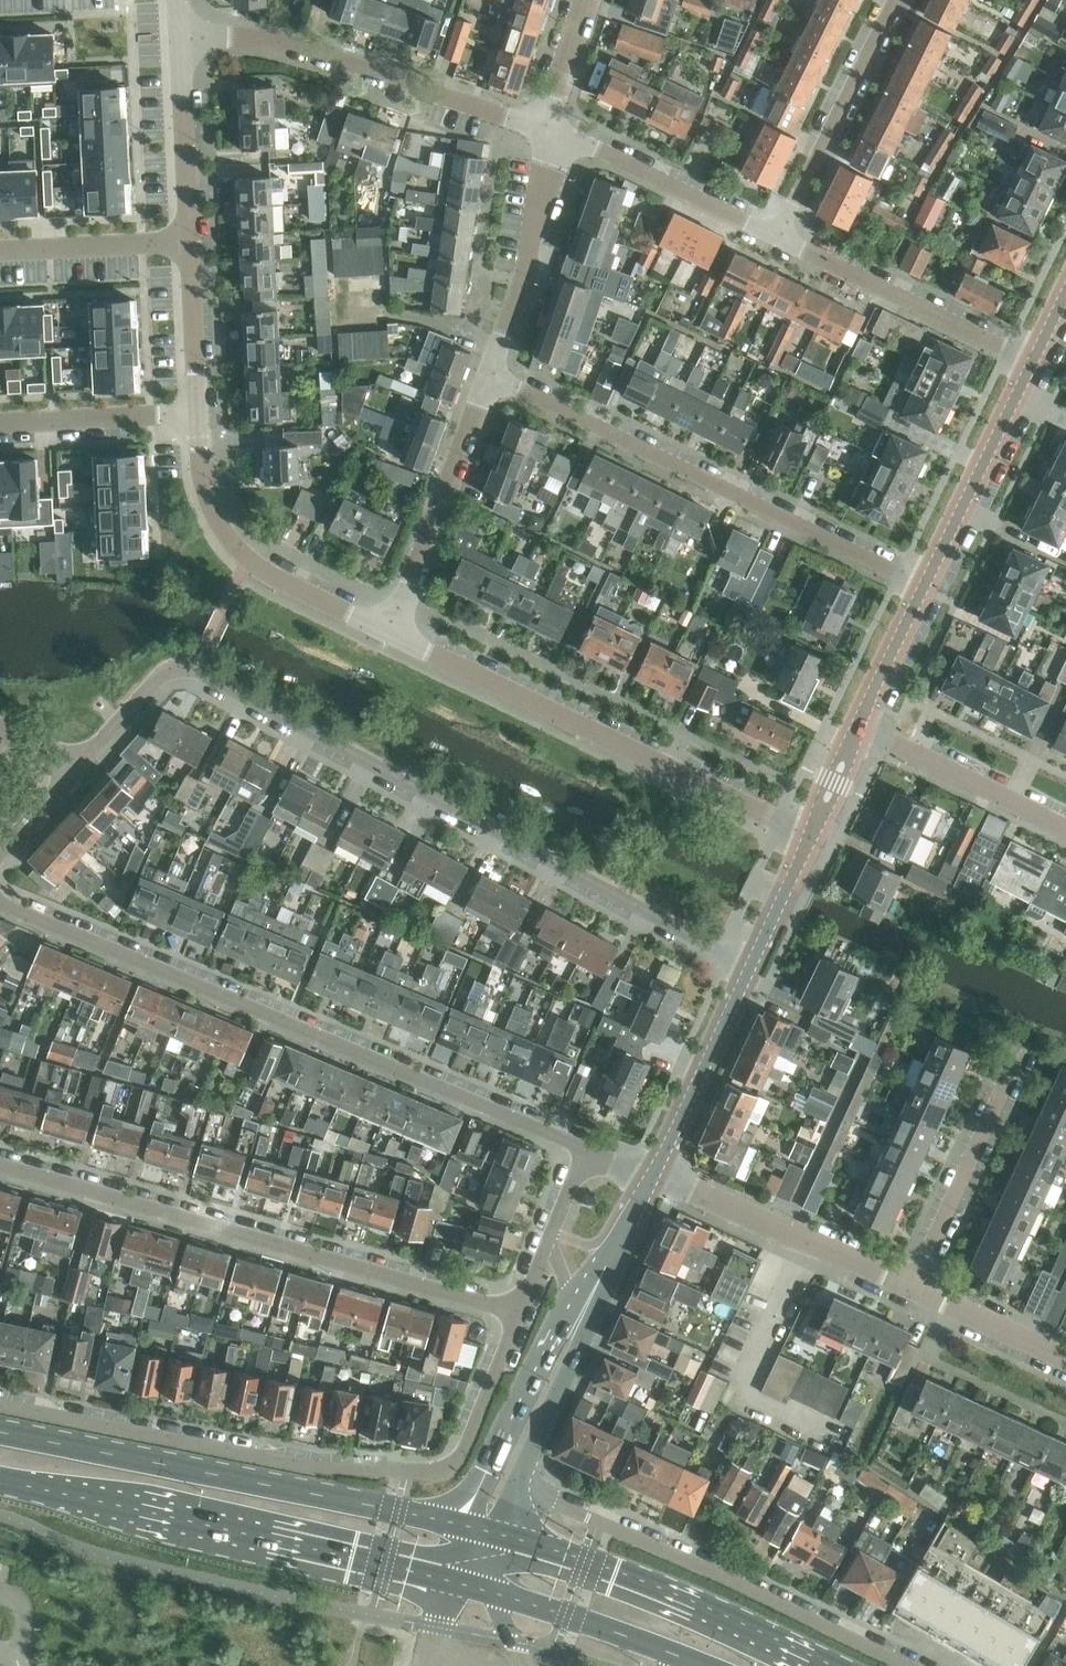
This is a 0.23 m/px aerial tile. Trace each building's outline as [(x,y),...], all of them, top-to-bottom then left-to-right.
[(355,22),(363,0),(334,0),(329,13),(355,22)] [(381,31),(391,0),(363,0),(355,22),(381,31)] [(406,39),(419,0),(417,0),(391,0),(381,31),(382,31),(381,35),(393,39),(394,35),(406,39)] [(419,0),(406,39),(431,48),(440,22),(426,17),(430,4),(419,0)] [(510,23),(538,33),(547,8),(523,0),(503,0),(502,18),(501,20),(510,23)] [(628,10),(660,20),(665,5),(680,10),(682,5),(684,0),(631,0),(628,10)] [(682,5),(696,9),(699,0),(684,0),(682,5)] [(700,0),(699,0),(696,9),(710,14),(713,4),(700,0)] [(770,0),(767,0),(758,17),(769,23),(778,4),(770,0)] [(811,20),(840,35),(852,11),(831,0),(820,0),(811,20)] [(852,11),(857,0),(831,0),(852,11)] [(956,0),(931,0),(924,14),(954,29),(966,5),(956,0)] [(1024,4),(1033,9),(1039,0),(1027,0),(1024,4)] [(1044,32),(1059,41),(1065,29),(1065,28),(1053,20),(1065,0),(1046,0),(1031,25),(1044,32)] [(1033,9),(1024,4),(1014,20),(1022,26),(1033,9)] [(1004,6),(1001,13),(1010,17),(1014,10),(1004,6)] [(458,18),(455,27),(469,32),(472,23),(458,18)] [(726,18),(717,46),(732,50),(741,23),(726,18)] [(922,19),(910,43),(939,57),(951,33),(922,19)] [(811,20),(799,44),(828,58),(840,35),(811,20)] [(510,23),(501,49),(530,58),(538,33),(510,23)] [(616,47),(650,58),(657,36),(624,24),(623,24),(615,47),(616,47)] [(1044,32),(1031,25),(1026,35),(1038,42),(1044,32)] [(469,32),(455,27),(445,58),(459,63),(469,32)] [(750,29),(742,46),(754,52),(762,35),(750,29)] [(1007,29),(1006,31),(995,48),(1004,54),(1016,35),(1007,29)] [(28,35),(30,85),(56,84),(56,78),(55,69),(53,34),(29,35),(28,35)] [(28,35),(4,36),(7,86),(30,85),(28,35)] [(657,36),(650,58),(658,61),(658,62),(659,62),(667,38),(666,38),(666,39),(657,36)] [(910,43),(898,67),(928,81),(939,57),(910,43)] [(799,44),(787,68),(816,82),(828,58),(799,44)] [(754,52),(742,46),(734,63),(746,68),(754,52)] [(530,58),(501,49),(490,81),(519,91),(530,58)] [(723,58),(714,54),(709,68),(719,71),(723,58)] [(993,54),(980,73),(989,79),(1001,60),(993,54)] [(627,65),(616,60),(612,68),(599,96),(623,107),(638,76),(639,76),(643,68),(631,62),(629,66),(628,65),(627,65)] [(898,67),(886,91),(916,105),(928,81),(898,67)] [(787,68),(775,92),(805,106),(816,82),(787,68)] [(68,69),(55,69),(56,78),(69,78),(68,69)] [(731,75),(730,76),(721,94),(730,99),(740,79),(731,75)] [(623,107),(648,119),(661,92),(660,91),(646,85),(648,81),(639,76),(638,76),(623,107)] [(89,89),(80,89),(81,115),(126,112),(125,87),(107,88),(106,79),(89,80),(89,89)] [(661,92),(648,119),(671,131),(672,129),(685,135),(703,97),(666,79),(660,91),(661,92)] [(1052,104),(1065,111),(1065,83),(1064,81),(1052,104)] [(974,82),(962,102),(972,109),(984,89),(974,82)] [(273,88),(273,86),(253,87),(240,88),(240,94),(241,107),(241,119),(274,117),(282,118),(283,118),(285,118),(285,97),(282,97),(278,97),(277,97),(277,91),(277,88),(273,88)] [(991,107),(1001,112),(1010,92),(1001,88),(991,107)] [(886,91),(874,115),(904,129),(916,105),(886,91)] [(805,106),(775,92),(763,116),(793,130),(805,106)] [(962,102),(949,122),(960,128),(972,109),(962,102)] [(1052,104),(1046,117),(1039,114),(1034,125),(1065,141),(1065,111),(1052,104)] [(57,107),(43,107),(43,117),(57,116),(57,107)] [(331,107),(329,114),(339,118),(342,110),(331,107)] [(32,110),(18,111),(19,120),(32,119),(32,110)] [(977,125),(1011,142),(1018,126),(985,110),(977,125)] [(126,112),(81,115),(82,139),(128,136),(127,136),(126,112)] [(366,148),(375,122),(349,113),(337,149),(363,157),(366,148)] [(339,118),(329,114),(320,141),(331,144),(339,118)] [(874,115),(862,139),(892,153),(904,129),(874,115)] [(274,117),(241,119),(243,150),(276,148),(276,147),(289,147),(288,127),(275,128),(274,117)] [(699,126),(717,135),(722,126),(704,117),(699,126)] [(399,130),(375,122),(366,148),(391,156),(399,130)] [(949,122),(937,142),(947,148),(960,128),(949,122)] [(767,123),(755,148),(784,162),(796,138),(767,123)] [(34,126),(21,126),(21,135),(35,135),(34,126)] [(722,126),(717,135),(735,144),(740,134),(722,126)] [(50,127),(41,127),(42,141),(51,140),(50,127)] [(128,136),(82,139),(84,162),(129,160),(128,138),(129,138),(128,136)] [(892,153),(862,139),(851,163),(880,177),(892,153)] [(51,140),(42,141),(42,158),(52,158),(51,142),(51,140)] [(947,148),(937,142),(925,162),(935,168),(947,148)] [(1027,156),(1021,169),(1058,187),(1065,173),(1061,171),(1065,162),(1026,142),(1020,153),(1027,156)] [(784,162),(755,148),(742,172),(772,187),(784,162)] [(953,149),(945,161),(954,166),(960,153),(953,149)] [(394,172),(441,179),(441,178),(479,184),(483,158),(445,152),(442,169),(414,165),(399,156),(394,172)] [(355,175),(366,179),(373,162),(362,158),(355,175)] [(35,159),(10,160),(13,216),(14,216),(14,215),(38,214),(35,159)] [(0,171),(0,216),(13,216),(10,160),(9,160),(9,171),(0,171)] [(85,183),(75,184),(75,187),(131,184),(131,183),(130,183),(129,160),(84,162),(85,183)] [(308,184),(309,202),(321,201),(322,201),(324,201),(324,196),(323,191),(323,183),(325,183),(323,161),(321,161),(315,161),(299,162),(289,163),(290,174),(314,172),(314,179),(313,179),(314,184),(308,184)] [(842,164),(830,189),(860,203),(872,179),(842,164)] [(1021,169),(1009,192),(1047,210),(1058,187),(1021,169)] [(52,170),(43,170),(44,188),(53,188),(52,170)] [(946,170),(934,190),(947,198),(959,178),(946,170)] [(394,173),(391,190),(404,192),(407,175),(394,173)] [(928,179),(918,174),(909,191),(919,196),(928,179)] [(238,178),(239,206),(283,204),(282,176),(238,178)] [(437,204),(448,206),(448,205),(475,209),(479,184),(441,178),(441,179),(439,194),(422,192),(408,189),(406,200),(437,204)] [(596,178),(587,203),(617,213),(626,189),(596,178)] [(131,184),(75,187),(76,212),(131,209),(130,185),(131,185),(131,184)] [(53,188),(44,188),(45,206),(54,206),(53,188)] [(860,203),(830,189),(818,213),(847,228),(860,203)] [(1047,210),(1009,192),(1003,189),(991,212),(1032,232),(1037,222),(1040,224),(1047,210)] [(945,201),(929,193),(913,225),(929,233),(945,201)] [(321,201),(309,202),(310,220),(325,219),(324,201),(322,201),(321,201)] [(582,219),(579,228),(609,238),(617,213),(587,203),(583,202),(578,217),(582,219)] [(869,214),(886,224),(893,212),(875,203),(869,214)] [(241,233),(274,231),(285,230),(283,204),(239,206),(241,233)] [(416,227),(444,231),(471,235),(475,209),(448,205),(448,206),(446,222),(434,220),(434,219),(418,217),(416,227)] [(639,211),(636,221),(652,226),(656,217),(639,211)] [(660,242),(684,254),(699,224),(675,212),(660,242)] [(893,212),(886,224),(904,233),(910,222),(893,212)] [(652,226),(636,221),(632,231),(647,236),(652,226)] [(393,224),(392,238),(404,240),(406,226),(393,224)] [(699,224),(684,254),(709,266),(724,236),(699,224)] [(973,247),(975,247),(1016,267),(1021,258),(1023,259),(1029,247),(1026,246),(1028,242),(994,225),(986,240),(978,236),(973,247)] [(385,226),(357,228),(357,237),(357,246),(359,246),(371,245),(383,245),(385,226)] [(591,262),(587,273),(630,288),(634,276),(600,264),(609,238),(579,228),(575,227),(569,242),(573,244),(570,254),(591,262)] [(241,233),(242,261),(275,259),(275,258),(281,258),(280,243),(274,243),(274,231),(241,233)] [(412,252),(441,257),(468,261),(471,235),(444,231),(442,247),(431,245),(414,242),(412,252)] [(357,237),(334,238),(334,247),(347,247),(357,246),(357,237)] [(315,238),(316,257),(327,256),(326,238),(315,238)] [(900,268),(919,277),(931,251),(912,242),(900,268)] [(371,245),(359,246),(360,273),(372,272),(371,245)] [(383,245),(371,245),(372,272),(385,271),(383,245)] [(647,245),(643,254),(653,258),(657,249),(647,245)] [(357,246),(347,247),(348,273),(360,273),(359,246),(357,246)] [(348,273),(347,247),(334,247),(335,274),(348,273)] [(721,282),(745,294),(759,264),(735,252),(721,282)] [(639,263),(648,267),(653,258),(643,254),(639,263)] [(971,254),(960,278),(962,279),(955,294),(993,313),(995,310),(997,311),(1001,302),(999,301),(1004,291),(986,282),(987,280),(977,275),(984,261),(971,254)] [(327,256),(316,257),(316,273),(328,273),(327,256)] [(410,268),(409,278),(464,287),(468,261),(441,257),(438,273),(427,271),(410,268)] [(275,259),(242,261),(243,288),(245,288),(246,299),(252,299),(277,298),(276,287),(282,286),(282,271),(276,271),(275,259)] [(745,294),(769,306),(783,276),(759,264),(745,294)] [(561,278),(552,303),(591,317),(599,292),(625,301),(630,288),(587,273),(583,285),(561,278)] [(715,278),(706,273),(701,282),(711,286),(715,278)] [(409,278),(391,275),(392,291),(418,289),(425,291),(425,290),(435,292),(433,309),(460,313),(464,287),(409,278)] [(769,306),(793,317),(807,288),(783,276),(769,306)] [(697,291),(706,295),(711,286),(701,282),(697,291)] [(793,317),(817,329),(832,299),(807,288),(793,317)] [(277,298),(252,299),(253,310),(277,309),(277,298)] [(736,298),(728,317),(739,322),(747,303),(736,298)] [(832,299),(817,329),(841,341),(856,311),(832,299)] [(136,300),(81,303),(82,326),(138,323),(138,322),(137,322),(136,300)] [(552,303),(544,328),(582,342),(591,317),(552,303)] [(19,306),(17,306),(20,354),(45,352),(45,340),(44,327),(43,314),(43,305),(19,306)] [(0,306),(0,355),(20,354),(17,306),(0,306)] [(244,310),(246,338),(279,336),(277,309),(253,310),(244,310)] [(925,347),(918,361),(963,383),(970,369),(967,367),(972,356),(925,333),(926,330),(883,309),(873,331),(884,336),(889,325),(920,340),(918,344),(925,347)] [(52,314),(43,314),(44,327),(53,327),(52,314)] [(319,316),(319,334),(331,334),(330,315),(319,316)] [(619,317),(615,327),(634,335),(638,324),(619,317)] [(739,322),(728,317),(719,335),(730,340),(739,322)] [(785,322),(776,340),(787,345),(795,327),(785,322)] [(138,323),(82,326),(82,327),(93,326),(94,346),(138,344),(137,324),(138,324),(138,323)] [(53,327),(44,327),(45,340),(54,339),(53,327)] [(634,335),(615,327),(611,338),(630,346),(634,335)] [(582,342),(544,328),(535,354),(564,364),(562,368),(576,373),(583,353),(581,352),(584,342),(582,342)] [(441,355),(436,368),(462,378),(471,352),(446,343),(448,336),(432,330),(424,349),(441,355)] [(375,331),(363,332),(364,358),(376,358),(375,331)] [(388,331),(375,331),(376,358),(389,357),(388,331)] [(647,405),(671,356),(681,334),(673,331),(656,366),(641,359),(639,362),(629,357),(618,380),(628,385),(624,394),(647,405)] [(352,359),(351,332),(338,333),(340,359),(352,359)] [(363,332),(351,332),(352,359),(364,358),(363,332)] [(331,334),(319,334),(320,351),(332,351),(331,334)] [(246,338),(247,365),(280,364),(279,336),(246,338)] [(851,358),(863,364),(871,368),(879,353),(870,348),(873,343),(861,337),(851,358)] [(787,345),(776,340),(767,358),(778,363),(787,345)] [(95,366),(84,367),(84,368),(140,365),(140,364),(139,364),(138,344),(94,346),(95,366)] [(830,366),(838,370),(846,352),(837,348),(828,365),(830,366)] [(61,355),(52,356),(53,369),(62,369),(61,355)] [(647,405),(671,417),(687,383),(673,376),(680,360),(671,356),(647,405)] [(462,378),(436,368),(409,358),(404,369),(423,376),(424,373),(433,376),(427,393),(453,402),(462,378)] [(598,381),(610,387),(621,364),(609,358),(598,381)] [(918,361),(906,386),(951,407),(963,383),(918,361)] [(247,365),(249,393),(281,391),(280,364),(247,365)] [(140,365),(84,368),(85,390),(140,388),(139,366),(140,366),(140,365)] [(830,366),(827,372),(834,376),(838,370),(830,366)] [(671,417),(694,428),(711,394),(696,387),(704,372),(695,367),(687,383),(671,417)] [(62,369),(53,369),(53,383),(63,382),(62,369)] [(321,370),(322,389),(334,388),(333,370),(321,370)] [(380,387),(407,395),(419,399),(423,389),(384,375),(380,387)] [(694,428),(718,440),(729,415),(720,411),(725,400),(720,398),(727,383),(719,378),(711,394),(694,428)] [(21,379),(8,380),(8,393),(22,393),(21,379)] [(863,407),(885,417),(890,408),(936,430),(941,420),(945,421),(951,407),(906,386),(894,380),(883,403),(868,396),(863,407)] [(46,382),(28,383),(28,392),(46,391),(46,382)] [(371,384),(343,386),(343,409),(366,418),(370,408),(363,405),(371,384)] [(786,386),(784,391),(787,397),(793,396),(796,391),(793,386),(786,386)] [(849,399),(861,405),(866,393),(854,387),(849,399)] [(334,388),(322,389),(323,406),(334,405),(334,388)] [(742,390),(729,415),(718,440),(741,451),(753,427),(738,420),(751,394),(742,390)] [(281,391),(249,393),(250,421),(283,419),(281,391)] [(880,428),(885,417),(863,407),(858,417),(880,428)] [(366,418),(383,425),(437,445),(446,420),(420,410),(417,419),(406,414),(404,421),(370,408),(366,418)] [(512,419),(503,444),(537,457),(542,459),(546,447),(533,442),(538,429),(512,419)] [(762,457),(765,459),(764,462),(777,469),(778,465),(787,470),(791,461),(796,463),(801,451),(806,453),(817,430),(797,421),(793,429),(778,422),(762,457)] [(383,425),(380,434),(396,440),(394,445),(406,450),(402,460),(427,470),(437,445),(383,425)] [(265,446),(267,483),(300,482),(298,445),(323,444),(323,430),(284,432),(284,445),(265,446)] [(885,430),(873,454),(918,476),(924,463),(921,461),(927,450),(885,430)] [(1055,457),(1065,462),(1065,443),(1065,444),(1062,443),(1055,457)] [(503,444),(494,469),(519,478),(528,482),(537,457),(503,444)] [(818,444),(812,456),(824,462),(830,450),(818,444)] [(558,454),(553,463),(569,471),(574,462),(558,454)] [(602,500),(619,466),(595,454),(588,469),(577,464),(567,486),(577,491),(583,479),(593,485),(588,495),(591,497),(584,512),(593,516),(601,500),(602,500)] [(873,454),(861,479),(906,501),(918,476),(873,454)] [(143,455),(95,457),(96,482),(146,480),(145,479),(143,455)] [(806,467),(819,473),(824,462),(812,456),(806,467)] [(1044,480),(1065,491),(1065,462),(1055,457),(1044,480)] [(37,459),(9,461),(12,526),(54,524),(53,497),(39,498),(37,459)] [(374,469),(387,474),(390,463),(378,459),(374,469)] [(12,526),(9,461),(0,461),(0,526),(12,526)] [(390,463),(387,474),(412,483),(416,473),(390,463)] [(569,471),(553,463),(549,472),(565,480),(569,471)] [(630,502),(642,477),(619,466),(602,500),(612,505),(604,521),(617,527),(629,501),(630,502)] [(72,469),(58,470),(59,484),(68,483),(72,483),(72,469)] [(519,478),(494,469),(485,493),(498,498),(493,510),(518,521),(523,507),(510,503),(519,478)] [(665,488),(642,477),(630,502),(640,507),(627,532),(640,538),(648,523),(665,488)] [(906,501),(861,479),(849,504),(891,524),(896,513),(899,515),(906,501)] [(98,505),(87,505),(87,507),(146,504),(145,481),(146,481),(146,480),(96,482),(98,505)] [(1033,503),(1065,519),(1065,491),(1044,480),(1033,503)] [(68,483),(59,484),(60,497),(69,497),(68,483)] [(537,495),(554,503),(558,494),(542,486),(537,495)] [(330,527),(358,540),(372,511),(357,503),(362,493),(350,487),(330,527)] [(664,550),(664,549),(688,500),(665,488),(648,523),(662,530),(654,545),(664,550)] [(303,490),(294,509),(317,520),(326,500),(303,490)] [(708,521),(712,512),(688,500),(664,549),(674,554),(681,540),(685,541),(690,531),(700,536),(700,537),(708,521)] [(1033,503),(1026,518),(1029,520),(1025,528),(1065,547),(1065,546),(1065,534),(1064,533),(1065,529),(1065,519),(1033,503)] [(146,504),(87,507),(88,530),(148,528),(148,526),(147,526),(146,504)] [(372,511),(358,540),(386,554),(400,524),(372,511)] [(530,519),(528,526),(539,530),(543,519),(536,516),(530,519)] [(63,518),(54,519),(55,532),(64,531),(63,518)] [(718,526),(708,521),(700,537),(700,536),(697,541),(708,547),(718,526)] [(611,537),(616,527),(606,523),(602,532),(611,537)] [(728,531),(718,526),(708,547),(719,551),(728,531)] [(445,566),(457,572),(463,558),(469,561),(475,548),(480,538),(459,527),(452,545),(454,546),(445,566)] [(148,528),(88,530),(89,556),(111,555),(112,563),(127,562),(127,554),(148,553),(147,528),(148,528)] [(736,599),(738,595),(746,578),(742,576),(759,541),(748,536),(747,532),(740,529),(737,531),(734,529),(719,560),(731,566),(729,571),(732,573),(723,592),(736,599)] [(64,531),(55,532),(56,545),(65,545),(64,531)] [(637,539),(628,534),(623,545),(632,550),(637,539)] [(55,541),(40,541),(41,555),(56,554),(55,541)] [(478,599),(491,571),(497,558),(475,548),(469,561),(463,558),(457,572),(450,585),(478,599)] [(746,578),(738,595),(743,598),(750,601),(773,554),(761,548),(746,578)] [(1007,556),(1000,570),(1037,587),(1043,576),(1050,579),(1055,568),(1014,549),(1010,557),(1007,556)] [(0,551),(0,579),(14,578),(13,550),(0,551)] [(478,599),(505,612),(518,584),(529,559),(520,555),(513,570),(508,567),(503,577),(491,571),(478,599)] [(505,612),(532,625),(545,597),(532,591),(536,582),(530,579),(538,563),(529,559),(518,584),(505,612)] [(583,585),(595,590),(605,570),(593,564),(583,585)] [(1000,570),(989,592),(1026,610),(1037,587),(1000,570)] [(548,589),(558,595),(567,577),(557,571),(548,589)] [(600,593),(609,598),(620,577),(611,572),(600,593)] [(643,573),(638,584),(646,588),(651,577),(643,573)] [(808,616),(819,622),(813,634),(836,645),(847,622),(842,620),(855,593),(826,579),(808,616)] [(638,587),(633,598),(644,603),(649,592),(638,587)] [(1026,610),(989,592),(982,608),(985,609),(981,617),(1022,637),(1027,626),(1020,623),(1026,610)] [(740,596),(735,606),(758,617),(763,608),(750,601),(743,598),(740,596)] [(545,597),(532,625),(559,638),(573,610),(545,597)] [(685,608),(678,621),(687,626),(694,612),(685,608)] [(715,613),(712,618),(722,623),(726,614),(721,611),(715,613)] [(593,654),(602,658),(623,617),(613,612),(608,621),(596,615),(580,648),(582,649),(584,652),(590,655),(593,654)] [(623,617),(602,658),(611,663),(612,666),(619,669),(622,668),(625,669),(641,636),(640,636),(643,630),(641,626),(634,622),(630,624),(630,623),(628,619),(623,617)] [(987,632),(980,646),(989,651),(996,636),(987,632)] [(996,636),(989,651),(998,655),(1005,641),(996,636)] [(649,681),(658,686),(675,653),(652,642),(636,675),(639,676),(640,679),(647,682),(649,681)] [(776,682),(787,687),(781,699),(804,710),(815,688),(810,685),(823,659),(794,644),(776,682)] [(943,692),(963,703),(986,655),(988,651),(980,647),(972,661),(960,655),(943,688),(945,689),(943,692)] [(963,703),(986,714),(1002,680),(989,673),(998,656),(988,651),(986,655),(963,703)] [(675,653),(658,686),(667,690),(668,693),(675,696),(678,695),(681,697),(697,664),(675,653)] [(1057,678),(1065,683),(1065,661),(1057,678)] [(698,677),(733,694),(739,682),(704,665),(698,677)] [(986,714),(1007,725),(1023,691),(1030,677),(1022,673),(1015,686),(1002,680),(986,714)] [(744,728),(754,707),(755,705),(743,700),(697,677),(686,700),(708,711),(709,709),(718,713),(723,701),(738,708),(731,722),(744,728)] [(1023,691),(1007,725),(1022,732),(1023,730),(1032,734),(1056,686),(1048,681),(1045,688),(1043,687),(1037,698),(1023,691)] [(754,707),(744,728),(743,729),(785,749),(796,727),(754,707)] [(149,738),(173,751),(188,723),(164,710),(149,738)] [(1065,751),(1065,719),(1054,745),(1065,751)] [(188,723),(173,751),(197,763),(211,736),(188,723)] [(222,784),(233,790),(255,751),(231,738),(216,766),(209,779),(221,785),(222,784)] [(255,751),(233,790),(232,791),(255,804),(262,791),(263,792),(278,764),(255,751)] [(143,757),(134,766),(154,784),(163,774),(143,757)] [(131,764),(117,779),(143,802),(157,786),(154,784),(134,766),(131,764)] [(109,771),(93,789),(119,812),(128,802),(138,812),(145,804),(143,802),(117,779),(109,771)] [(273,811),(297,824),(317,785),(293,772),(273,811)] [(175,796),(186,802),(198,779),(187,774),(175,796)] [(198,779),(186,802),(198,808),(210,786),(198,779)] [(317,785),(297,824),(320,837),(326,825),(327,825),(341,798),(317,785)] [(93,789),(77,806),(114,839),(121,832),(110,822),(119,812),(93,789)] [(898,790),(885,816),(919,833),(920,831),(932,837),(944,813),(932,807),(898,790)] [(77,806),(62,824),(88,847),(97,837),(108,846),(114,839),(77,806)] [(361,855),(366,846),(381,819),(357,806),(337,842),(361,855)] [(250,836),(261,814),(250,808),(238,830),(226,836),(212,830),(206,840),(240,855),(250,836)] [(169,809),(162,823),(182,834),(187,825),(180,822),(183,816),(169,809)] [(273,820),(261,814),(250,836),(261,842),(273,820)] [(885,816),(873,842),(907,859),(908,856),(924,864),(935,842),(919,834),(919,833),(885,816)] [(381,819),(366,846),(390,859),(404,831),(381,819)] [(964,823),(952,849),(962,854),(975,829),(964,823)] [(62,824),(46,841),(83,874),(97,886),(103,879),(79,857),(88,847),(62,824)] [(156,829),(151,839),(160,843),(165,833),(156,829)] [(1000,840),(980,831),(954,884),(974,894),(976,889),(992,857),(1000,840)] [(250,836),(240,855),(251,860),(261,842),(250,836)] [(416,873),(429,880),(444,852),(420,840),(405,867),(406,868),(401,877),(411,883),(416,873)] [(992,881),(1030,901),(1051,860),(1011,840),(1000,861),(992,857),(976,889),(986,893),(992,881)] [(30,859),(38,865),(56,882),(65,872),(77,881),(83,874),(46,841),(30,859)] [(295,874),(307,881),(325,847),(314,841),(295,874)] [(136,843),(132,855),(141,863),(145,852),(136,843)] [(325,847),(307,881),(318,887),(336,853),(325,847)] [(962,854),(952,849),(946,860),(957,866),(962,854)] [(444,852),(429,880),(424,890),(447,902),(452,892),(453,893),(468,865),(444,852)] [(141,863),(132,855),(123,875),(131,885),(141,863)] [(853,894),(868,901),(862,912),(878,920),(901,874),(870,859),(865,869),(861,871),(858,876),(860,880),(853,894)] [(181,863),(173,860),(168,873),(148,920),(169,928),(183,895),(170,889),(181,863)] [(1030,901),(1031,902),(1029,906),(1030,907),(1030,912),(1032,917),(1036,919),(1041,917),(1045,914),(1047,910),(1065,919),(1065,867),(1051,860),(1030,901)] [(906,879),(942,896),(949,880),(914,864),(906,879)] [(56,882),(38,865),(29,875),(48,891),(56,882)] [(168,873),(158,869),(152,882),(141,877),(127,911),(148,920),(168,873)] [(218,870),(215,877),(190,937),(210,946),(225,912),(211,906),(225,873),(218,870)] [(169,928),(190,937),(215,877),(205,873),(194,899),(183,895),(169,928)] [(464,908),(488,921),(507,886),(483,874),(464,908)] [(365,897),(376,903),(388,881),(377,875),(365,897)] [(388,881),(376,903),(387,909),(399,887),(388,881)] [(507,886),(488,921),(511,933),(514,926),(516,927),(531,899),(507,886)] [(215,948),(236,957),(261,897),(251,893),(241,919),(229,914),(215,948)] [(100,902),(114,916),(121,908),(107,895),(100,902)] [(236,957),(256,965),(276,918),(264,913),(269,900),(261,897),(236,957)] [(429,930),(440,936),(452,913),(441,907),(429,930)] [(550,960),(556,948),(571,920),(547,907),(532,935),(545,942),(538,954),(550,960)] [(256,965),(278,974),(303,914),(293,910),(288,923),(276,918),(256,965)] [(452,913),(440,936),(451,942),(463,919),(452,913)] [(310,917),(303,914),(278,974),(299,983),(318,936),(305,930),(310,917)] [(1,964),(12,975),(13,975),(21,978),(29,960),(12,953),(17,947),(5,937),(16,925),(0,918),(0,963),(1,964)] [(556,948),(580,960),(594,933),(571,920),(556,948)] [(307,986),(328,995),(352,937),(345,933),(340,945),(326,939),(321,952),(307,986)] [(594,933),(580,960),(603,973),(618,946),(594,933)] [(495,959),(506,964),(518,942),(507,936),(495,959)] [(328,995),(349,1004),(363,970),(350,965),(361,940),(352,937),(328,995)] [(37,993),(46,997),(65,953),(58,950),(59,947),(46,942),(45,944),(42,943),(25,984),(38,989),(37,993)] [(518,942),(506,964),(518,971),(530,948),(518,942)] [(447,949),(443,959),(463,967),(467,957),(447,949)] [(349,1004),(370,1013),(395,955),(387,951),(377,976),(363,970),(349,1004)] [(61,987),(75,992),(88,960),(74,954),(73,956),(65,953),(46,997),(55,1001),(61,987)] [(370,1013),(391,1022),(411,975),(410,975),(409,976),(398,972),(403,958),(395,955),(370,1013)] [(802,1000),(836,1017),(840,1019),(860,976),(822,958),(810,983),(807,981),(803,990),(806,991),(802,1000)] [(88,960),(75,992),(88,998),(78,1020),(87,1024),(91,1015),(110,972),(102,968),(103,966),(88,960)] [(391,1022),(412,1031),(432,984),(431,984),(438,968),(428,963),(421,980),(411,975),(391,1022)] [(615,990),(643,1003),(672,1016),(683,992),(654,978),(649,991),(620,978),(624,969),(614,964),(605,984),(615,990)] [(1057,986),(1065,990),(1065,968),(1063,975),(1057,986)] [(117,975),(110,972),(91,1015),(100,1019),(105,1005),(119,1011),(132,981),(130,980),(131,977),(118,972),(117,975)] [(557,974),(551,986),(562,992),(568,980),(557,974)] [(17,989),(21,978),(13,975),(8,986),(17,989)] [(136,1035),(144,1038),(163,994),(156,991),(157,988),(144,983),(143,986),(140,985),(128,1014),(142,1020),(136,1035)] [(432,984),(412,1031),(433,1040),(448,1006),(435,1000),(440,987),(432,984)] [(604,1010),(615,990),(605,984),(594,1004),(604,1010)] [(437,1041),(458,1050),(482,992),(475,989),(465,1013),(452,1007),(437,1041)] [(458,1050),(479,1059),(493,1025),(480,1019),(490,996),(482,992),(458,1050)] [(159,1027),(172,1033),(186,1001),(172,995),(171,997),(163,994),(144,1038),(153,1042),(159,1027)] [(180,1053),(189,1056),(207,1013),(200,1009),(201,1007),(186,1001),(172,1033),(186,1039),(180,1053)] [(598,1026),(618,1036),(642,1046),(647,1035),(660,1041),(672,1016),(643,1003),(632,1028),(603,1015),(598,1026)] [(565,1027),(541,1085),(562,1094),(576,1060),(563,1054),(582,1009),(574,1005),(565,1027)] [(3,1023),(8,1011),(0,1007),(0,1021),(3,1023)] [(479,1059),(500,1068),(524,1010),(517,1007),(506,1031),(493,1025),(479,1059)] [(586,1007),(581,1018),(592,1023),(597,1011),(586,1007)] [(811,1021),(853,1041),(859,1029),(818,1008),(811,1021)] [(500,1068),(520,1076),(535,1042),(522,1037),(532,1013),(524,1010),(500,1068)] [(754,1028),(753,1030),(794,1048),(804,1027),(767,1011),(765,1016),(760,1014),(759,1017),(757,1016),(752,1027),(754,1028)] [(205,1047),(217,1052),(231,1019),(216,1013),(215,1016),(207,1013),(189,1056),(199,1060),(205,1047)] [(231,1019),(217,1052),(230,1057),(224,1072),(234,1076),(237,1068),(250,1073),(257,1057),(244,1052),(252,1032),(244,1028),(245,1025),(231,1019)] [(807,1029),(818,1034),(817,1035),(823,1038),(827,1030),(811,1022),(807,1029)] [(520,1076),(541,1085),(565,1027),(558,1024),(548,1048),(535,1042),(520,1076)] [(23,1053),(26,1043),(24,1042),(27,1035),(1,1026),(0,1030),(0,1046),(23,1053)] [(744,1049),(743,1052),(771,1064),(777,1051),(791,1058),(795,1050),(793,1049),(794,1048),(753,1030),(749,1038),(747,1037),(742,1048),(744,1049)] [(250,1073),(259,1077),(254,1089),(263,1093),(283,1044),(281,1042),(279,1039),(272,1036),(269,1038),(266,1036),(250,1073)] [(642,1046),(618,1036),(613,1047),(621,1051),(610,1075),(639,1089),(644,1091),(650,1078),(644,1076),(650,1064),(637,1058),(642,1046)] [(937,1036),(925,1062),(959,1077),(971,1052),(937,1036)] [(879,1041),(868,1066),(877,1070),(888,1045),(879,1041)] [(47,1056),(71,1063),(77,1049),(53,1042),(47,1056)] [(26,1043),(23,1053),(35,1057),(38,1047),(26,1043)] [(289,1075),(299,1079),(309,1055),(307,1054),(306,1051),(299,1048),(296,1049),(287,1045),(273,1078),(285,1083),(289,1075)] [(77,1064),(95,1069),(100,1056),(83,1051),(77,1064)] [(771,1064),(743,1052),(739,1059),(737,1058),(732,1069),(734,1070),(733,1073),(761,1087),(767,1073),(781,1080),(785,1071),(771,1064)] [(310,1084),(320,1088),(331,1064),(329,1063),(328,1060),(321,1057),(318,1058),(309,1055),(299,1079),(295,1087),(307,1092),(310,1084)] [(842,1055),(836,1068),(837,1068),(848,1073),(854,1060),(842,1055)] [(49,1074),(53,1075),(57,1063),(43,1059),(33,1093),(21,1090),(12,1122),(15,1123),(17,1126),(23,1128),(27,1126),(34,1128),(49,1074)] [(103,1072),(127,1078),(130,1068),(108,1061),(103,1072)] [(12,1122),(21,1090),(9,1086),(15,1065),(6,1062),(0,1084),(0,1121),(6,1123),(10,1121),(12,1122)] [(925,1062),(913,1087),(947,1103),(959,1077),(925,1062)] [(61,1136),(63,1136),(72,1104),(60,1100),(70,1067),(57,1063),(53,1075),(57,1077),(42,1130),(49,1132),(51,1136),(57,1138),(61,1136)] [(581,1063),(577,1072),(567,1096),(579,1101),(589,1077),(583,1075),(587,1065),(581,1063)] [(333,1094),(342,1098),(352,1073),(350,1072),(349,1069),(342,1066),(339,1067),(331,1064),(320,1088),(317,1096),(329,1102),(333,1094)] [(1052,1090),(1065,1096),(1065,1065),(1063,1064),(1052,1090)] [(868,1066),(856,1091),(865,1095),(877,1070),(868,1066)] [(130,1068),(127,1078),(144,1083),(147,1072),(130,1068)] [(837,1068),(830,1082),(842,1087),(848,1073),(837,1068)] [(353,1102),(364,1107),(375,1080),(364,1075),(361,1076),(352,1073),(342,1098),(338,1106),(349,1110),(353,1102)] [(99,1089),(104,1090),(107,1078),(94,1074),(84,1107),(72,1104),(63,1136),(66,1137),(67,1141),(74,1142),(78,1140),(84,1142),(99,1089)] [(151,1085),(174,1091),(177,1081),(154,1074),(151,1085)] [(639,1089),(610,1075),(598,1100),(627,1113),(639,1089)] [(112,1150),(114,1151),(123,1119),(111,1116),(121,1082),(107,1078),(104,1090),(108,1091),(93,1145),(100,1147),(102,1150),(108,1152),(112,1150)] [(382,1124),(385,1116),(396,1091),(388,1088),(387,1085),(375,1080),(364,1107),(375,1111),(371,1119),(382,1124)] [(722,1095),(719,1103),(747,1116),(759,1122),(769,1100),(729,1081),(728,1085),(726,1084),(720,1094),(722,1095)] [(189,1084),(184,1098),(197,1103),(202,1089),(189,1084)] [(807,1102),(830,1113),(837,1096),(814,1085),(807,1102)] [(913,1087),(902,1112),(936,1128),(947,1103),(913,1087)] [(151,1104),(155,1105),(158,1092),(145,1088),(135,1122),(123,1119),(114,1151),(117,1152),(119,1155),(125,1157),(129,1155),(136,1157),(151,1104)] [(1040,1115),(1065,1127),(1065,1096),(1052,1090),(1040,1115)] [(403,1133),(407,1125),(417,1100),(410,1097),(408,1094),(402,1091),(399,1092),(396,1091),(385,1116),(397,1121),(394,1129),(403,1133)] [(856,1091),(844,1117),(853,1121),(865,1095),(856,1091)] [(163,1165),(165,1165),(174,1134),(162,1130),(172,1096),(158,1092),(155,1105),(159,1106),(144,1159),(151,1161),(153,1165),(159,1167),(163,1165)] [(426,1143),(429,1134),(440,1110),(431,1106),(430,1103),(423,1100),(420,1102),(417,1100),(407,1125),(419,1130),(415,1138),(426,1143)] [(174,1134),(165,1165),(168,1166),(170,1170),(176,1171),(180,1169),(186,1171),(205,1107),(185,1102),(182,1111),(192,1114),(186,1137),(174,1134)] [(258,1114),(266,1118),(272,1106),(263,1102),(258,1114)] [(713,1117),(709,1125),(746,1143),(747,1143),(751,1134),(741,1129),(747,1116),(719,1103),(717,1106),(716,1105),(710,1116),(713,1117)] [(233,1113),(249,1119),(252,1110),(236,1104),(233,1113)] [(281,1122),(290,1125),(296,1111),(286,1107),(281,1122)] [(214,1179),(216,1180),(225,1148),(213,1144),(222,1111),(213,1109),(195,1174),(202,1176),(204,1179),(210,1181),(214,1179)] [(440,1110),(429,1134),(440,1139),(437,1147),(447,1152),(462,1119),(453,1115),(452,1112),(445,1109),(442,1111),(440,1110)] [(902,1112),(890,1138),(924,1153),(936,1128),(902,1112)] [(304,1126),(313,1130),(318,1119),(309,1115),(304,1126)] [(815,1115),(809,1128),(808,1128),(802,1126),(796,1140),(814,1149),(827,1121),(815,1115)] [(1028,1140),(1063,1156),(1065,1149),(1065,1127),(1040,1115),(1028,1140)] [(844,1117),(832,1142),(841,1146),(853,1121),(844,1117)] [(225,1148),(216,1180),(219,1181),(221,1184),(227,1186),(231,1184),(237,1186),(246,1155),(250,1156),(260,1123),(246,1119),(236,1151),(225,1148)] [(746,1143),(709,1125),(708,1127),(706,1126),(701,1137),(703,1138),(701,1141),(706,1143),(703,1149),(717,1155),(712,1165),(732,1174),(746,1143)] [(459,1148),(472,1154),(496,1163),(496,1162),(527,1175),(537,1150),(516,1141),(515,1139),(509,1136),(507,1138),(501,1135),(495,1149),(489,1146),(487,1150),(475,1145),(481,1132),(468,1127),(459,1148)] [(325,1140),(324,1140),(338,1144),(347,1147),(351,1138),(328,1129),(325,1140)] [(286,1131),(284,1139),(293,1141),(295,1133),(286,1131)] [(265,1194),(267,1195),(276,1162),(264,1159),(270,1137),(261,1135),(246,1188),(253,1190),(255,1194),(261,1196),(265,1194)] [(335,1151),(338,1144),(324,1140),(325,1140),(316,1137),(313,1145),(335,1151)] [(371,1145),(351,1138),(347,1147),(354,1149),(362,1151),(368,1153),(371,1145)] [(890,1138),(878,1163),(912,1179),(924,1153),(890,1138)] [(386,1152),(395,1156),(400,1143),(392,1139),(386,1152)] [(791,1158),(807,1165),(808,1164),(814,1149),(796,1140),(789,1157),(791,1158)] [(1017,1166),(1061,1186),(1065,1177),(1065,1175),(1056,1170),(1063,1156),(1028,1140),(1017,1166)] [(832,1142),(821,1168),(834,1174),(834,1173),(830,1171),(841,1146),(832,1142)] [(276,1162),(267,1195),(270,1195),(271,1199),(278,1201),(281,1199),(288,1201),(304,1147),(294,1144),(288,1166),(276,1162)] [(410,1158),(420,1162),(424,1148),(414,1145),(410,1158)] [(316,1208),(318,1209),(328,1177),(315,1173),(321,1152),(312,1149),(297,1203),(304,1205),(306,1208),(312,1210),(316,1208)] [(354,1149),(351,1160),(355,1161),(359,1163),(362,1151),(354,1149)] [(472,1154),(459,1149),(455,1158),(482,1168),(486,1159),(472,1154)] [(368,1153),(362,1151),(359,1163),(363,1164),(364,1163),(365,1159),(387,1166),(389,1158),(368,1153)] [(429,1170),(438,1174),(443,1161),(434,1158),(429,1170)] [(339,1215),(355,1161),(351,1160),(345,1159),(339,1180),(328,1177),(318,1209),(321,1210),(323,1213),(329,1215),(332,1213),(339,1215)] [(447,1168),(457,1172),(459,1173),(463,1164),(450,1159),(447,1168)] [(396,1170),(410,1173),(412,1164),(398,1161),(396,1170)] [(478,1181),(487,1185),(488,1184),(519,1196),(522,1188),(525,1187),(528,1180),(526,1177),(527,1175),(496,1162),(496,1163),(491,1175),(488,1173),(482,1171),(478,1181)] [(366,1223),(369,1224),(379,1190),(367,1187),(373,1166),(364,1163),(363,1164),(348,1217),(355,1219),(356,1223),(363,1225),(366,1223)] [(777,1195),(789,1201),(804,1169),(791,1163),(784,1178),(777,1195)] [(878,1163),(866,1189),(900,1204),(912,1179),(878,1163)] [(1005,1191),(1039,1207),(1050,1212),(1061,1186),(1017,1166),(1005,1191)] [(440,1185),(450,1191),(457,1172),(447,1168),(440,1185)] [(834,1174),(821,1168),(803,1207),(816,1213),(834,1174)] [(772,1172),(764,1189),(777,1195),(784,1178),(772,1172)] [(379,1190),(369,1224),(371,1224),(373,1228),(380,1230),(383,1228),(390,1230),(406,1176),(396,1173),(390,1193),(379,1190)] [(410,1193),(399,1232),(406,1234),(408,1238),(414,1240),(418,1238),(422,1239),(423,1235),(432,1237),(434,1230),(438,1219),(442,1220),(452,1193),(450,1191),(440,1185),(436,1182),(429,1206),(418,1203),(423,1182),(410,1178),(406,1192),(410,1193)] [(488,1184),(487,1185),(483,1197),(480,1196),(476,1204),(510,1218),(513,1210),(516,1209),(519,1202),(518,1199),(519,1196),(488,1184)] [(13,1229),(22,1196),(19,1195),(18,1192),(10,1190),(8,1191),(0,1189),(0,1225),(13,1229)] [(900,1204),(866,1189),(855,1214),(889,1230),(900,1204)] [(1005,1191),(993,1217),(1028,1232),(1039,1207),(1005,1191)] [(33,1254),(41,1257),(56,1205),(45,1202),(44,1200),(36,1197),(34,1199),(31,1198),(21,1231),(38,1236),(33,1254)] [(56,1205),(41,1257),(50,1259),(52,1251),(69,1256),(82,1212),(79,1212),(77,1209),(69,1207),(67,1208),(56,1205)] [(438,1219),(434,1230),(465,1239),(461,1253),(495,1263),(503,1237),(502,1237),(507,1222),(482,1215),(478,1230),(442,1220),(438,1219)] [(81,1265),(89,1267),(94,1253),(110,1257),(120,1223),(117,1223),(116,1220),(108,1218),(105,1219),(94,1216),(81,1265)] [(660,1230),(657,1238),(712,1264),(716,1255),(689,1242),(695,1229),(667,1216),(665,1219),(663,1218),(658,1229),(660,1230)] [(993,1217),(982,1242),(1016,1258),(1028,1232),(993,1217)] [(130,1282),(139,1285),(154,1232),(129,1225),(119,1259),(136,1264),(130,1282)] [(139,1285),(149,1287),(154,1269),(170,1274),(179,1240),(154,1232),(139,1285)] [(712,1264),(657,1238),(653,1246),(651,1245),(646,1256),(648,1257),(647,1260),(675,1273),(680,1261),(700,1270),(703,1261),(712,1265),(712,1264)] [(188,1277),(200,1281),(209,1248),(206,1247),(205,1244),(198,1242),(194,1244),(188,1242),(175,1288),(184,1290),(188,1277)] [(967,1263),(971,1265),(970,1267),(1004,1283),(1016,1258),(982,1242),(977,1253),(973,1251),(967,1263)] [(209,1248),(200,1281),(212,1284),(208,1297),(217,1300),(230,1254),(224,1252),(221,1249),(215,1247),(211,1249),(209,1248)] [(735,1248),(725,1270),(751,1282),(761,1261),(735,1248)] [(1042,1269),(1059,1277),(1065,1263),(1065,1250),(1062,1248),(1051,1273),(1042,1269)] [(238,1292),(250,1295),(260,1263),(258,1262),(255,1259),(249,1257),(246,1259),(239,1257),(225,1302),(234,1305),(238,1292)] [(260,1263),(250,1295),(263,1299),(260,1312),(269,1315),(281,1269),(275,1267),(273,1263),(266,1262),(263,1263),(260,1263)] [(32,1289),(36,1272),(18,1267),(8,1265),(3,1282),(32,1289)] [(61,1297),(85,1304),(94,1271),(71,1265),(61,1297)] [(672,1295),(672,1296),(696,1307),(686,1328),(706,1337),(723,1300),(648,1266),(641,1280),(672,1295)] [(1059,1277),(1042,1269),(1023,1309),(1041,1317),(1059,1277)] [(751,1282),(725,1270),(713,1295),(739,1308),(751,1282)] [(290,1306),(302,1310),(311,1277),(309,1277),(307,1273),(301,1271),(297,1273),(290,1271),(277,1317),(286,1319),(290,1306)] [(35,1282),(33,1290),(51,1295),(56,1278),(54,1277),(37,1273),(35,1282)] [(311,1277),(302,1310),(315,1313),(311,1326),(320,1329),(333,1283),(326,1281),(324,1278),(317,1276),(314,1278),(311,1277)] [(661,1320),(672,1296),(672,1295),(641,1280),(639,1279),(627,1304),(661,1320)] [(1065,1280),(1047,1320),(1065,1329),(1065,1280)] [(151,1287),(149,1287),(139,1285),(134,1300),(131,1313),(142,1316),(151,1287)] [(341,1321),(353,1324),(362,1292),(360,1291),(358,1288),(351,1286),(348,1288),(341,1286),(328,1331),(337,1334),(341,1321)] [(362,1292),(353,1324),(366,1328),(362,1341),(371,1344),(383,1298),(377,1296),(375,1292),(368,1291),(365,1293),(362,1292)] [(39,1292),(36,1303),(46,1306),(49,1295),(39,1292)] [(113,1308),(131,1313),(134,1300),(117,1295),(113,1308)] [(821,1330),(845,1341),(860,1308),(835,1297),(831,1307),(818,1301),(800,1339),(814,1345),(821,1330)] [(392,1335),(404,1339),(413,1306),(411,1306),(409,1302),(402,1300),(399,1302),(392,1300),(379,1346),(388,1349),(392,1335)] [(413,1306),(404,1339),(416,1342),(406,1377),(415,1380),(435,1312),(428,1310),(426,1307),(419,1305),(416,1307),(413,1306)] [(845,1341),(870,1352),(885,1320),(860,1308),(845,1341)] [(87,1311),(83,1329),(81,1337),(64,1333),(57,1370),(61,1371),(62,1375),(69,1376),(72,1373),(86,1376),(95,1331),(100,1332),(104,1314),(87,1311)] [(161,1321),(188,1327),(190,1317),(164,1311),(161,1321)] [(211,1332),(213,1332),(216,1322),(216,1319),(191,1313),(190,1317),(188,1327),(191,1327),(208,1331),(211,1332)] [(420,1381),(433,1384),(436,1372),(436,1371),(438,1363),(453,1368),(456,1358),(463,1334),(466,1335),(470,1323),(441,1314),(429,1354),(427,1353),(420,1381)] [(611,1333),(613,1336),(611,1339),(644,1355),(652,1339),(680,1352),(685,1342),(623,1314),(618,1326),(614,1326),(611,1333)] [(885,1320),(870,1352),(894,1363),(887,1379),(901,1385),(919,1347),(906,1341),(910,1331),(885,1320)] [(22,1363),(29,1326),(4,1321),(0,1342),(0,1362),(12,1364),(12,1361),(22,1363)] [(29,1326),(22,1363),(24,1363),(23,1367),(36,1369),(37,1366),(47,1368),(55,1324),(44,1322),(43,1329),(29,1326)] [(213,1334),(238,1339),(241,1328),(216,1322),(213,1332),(213,1334)] [(238,1339),(261,1344),(265,1345),(268,1334),(241,1328),(238,1339)] [(98,1381),(123,1386),(123,1387),(126,1387),(134,1348),(119,1345),(121,1334),(108,1332),(98,1381)] [(270,1335),(268,1345),(282,1348),(284,1339),(270,1335)] [(226,1365),(235,1367),(240,1343),(231,1341),(226,1365)] [(291,1352),(318,1358),(320,1347),(293,1341),(291,1352)] [(185,1350),(183,1361),(171,1358),(164,1392),(167,1393),(167,1396),(176,1398),(177,1395),(190,1397),(196,1363),(200,1364),(204,1344),(193,1342),(191,1352),(185,1350)] [(256,1369),(267,1372),(272,1349),(272,1347),(265,1345),(261,1344),(256,1369)] [(320,1347),(318,1358),(342,1363),(345,1349),(321,1344),(320,1347)] [(130,1388),(157,1394),(166,1347),(155,1345),(153,1355),(137,1352),(130,1388)] [(272,1349),(267,1372),(287,1376),(292,1354),(272,1349)] [(349,1364),(368,1369),(371,1358),(351,1352),(349,1364)] [(700,1362),(680,1352),(673,1367),(693,1377),(700,1362)] [(798,1378),(804,1366),(779,1354),(773,1366),(798,1378)] [(593,1375),(595,1378),(593,1381),(626,1396),(634,1380),(650,1388),(656,1375),(640,1367),(637,1372),(605,1356),(600,1367),(597,1367),(593,1375)] [(294,1357),(288,1383),(268,1379),(261,1412),(264,1412),(266,1416),(273,1417),(277,1415),(287,1417),(294,1384),(299,1385),(304,1359),(294,1357)] [(371,1358),(368,1369),(393,1376),(396,1365),(371,1358)] [(646,1369),(668,1379),(673,1368),(651,1358),(646,1369)] [(196,1398),(200,1399),(199,1401),(210,1403),(210,1401),(222,1403),(229,1369),(203,1364),(196,1398)] [(325,1364),(320,1389),(301,1385),(294,1418),(297,1419),(299,1422),(306,1423),(310,1421),(320,1423),(327,1391),(332,1392),(337,1367),(325,1364)] [(715,1410),(727,1385),(703,1366),(695,1383),(707,1389),(701,1403),(715,1410)] [(773,1366),(767,1379),(792,1391),(798,1378),(773,1366)] [(790,1396),(802,1401),(816,1372),(804,1366),(798,1378),(792,1391),(790,1396)] [(674,1370),(669,1381),(675,1383),(681,1381),(684,1375),(674,1370)] [(229,1406),(233,1407),(232,1409),(243,1411),(243,1409),(255,1411),(262,1377),(236,1372),(229,1406)] [(802,1401),(812,1406),(827,1377),(816,1372),(802,1401)] [(393,1392),(404,1394),(408,1378),(396,1376),(393,1392)] [(812,1406),(823,1411),(837,1382),(827,1377),(812,1406)] [(408,1378),(404,1394),(395,1438),(407,1440),(410,1444),(417,1445),(421,1443),(423,1443),(427,1424),(434,1423),(438,1419),(440,1413),(438,1407),(432,1404),(431,1404),(435,1385),(408,1378)] [(786,1403),(790,1396),(792,1391),(767,1379),(761,1391),(786,1403)] [(914,1411),(937,1422),(952,1390),(927,1379),(923,1388),(910,1382),(892,1420),(906,1427),(914,1411)] [(591,1380),(586,1390),(593,1394),(598,1383),(593,1381),(591,1380)] [(837,1382),(823,1411),(835,1417),(849,1388),(837,1382)] [(327,1424),(354,1430),(362,1389),(335,1384),(327,1424)] [(937,1422),(962,1434),(977,1401),(952,1390),(937,1422)] [(362,1431),(365,1432),(364,1435),(377,1438),(378,1435),(390,1437),(398,1396),(386,1393),(385,1399),(369,1396),(362,1431)] [(839,1419),(854,1426),(865,1403),(850,1397),(839,1419)] [(579,1463),(581,1465),(598,1427),(584,1420),(592,1402),(582,1398),(556,1453),(566,1458),(568,1462),(575,1465),(579,1463)] [(962,1434),(987,1445),(1002,1413),(977,1401),(962,1434)] [(987,1445),(1012,1456),(1027,1424),(1002,1413),(987,1445)] [(598,1427),(581,1465),(583,1465),(584,1469),(591,1473),(595,1471),(604,1476),(622,1438),(632,1443),(643,1419),(632,1414),(630,1420),(620,1416),(612,1434),(598,1427)] [(734,1440),(737,1442),(748,1420),(736,1414),(725,1435),(734,1440)] [(1012,1456),(1037,1468),(1052,1436),(1027,1424),(1012,1456)] [(636,1485),(645,1489),(671,1434),(663,1430),(652,1453),(636,1446),(622,1478),(624,1479),(625,1483),(632,1486),(636,1485)] [(667,1499),(669,1500),(684,1468),(668,1461),(679,1437),(671,1434),(645,1489),(655,1494),(657,1497),(664,1501),(667,1499)] [(725,1435),(718,1448),(727,1453),(734,1440),(725,1435)] [(1062,1479),(1065,1469),(1065,1442),(1052,1436),(1037,1468),(1062,1479)] [(787,1442),(781,1455),(793,1461),(799,1447),(787,1442)] [(806,1447),(801,1458),(823,1468),(828,1456),(806,1447)] [(752,1450),(744,1465),(731,1458),(713,1488),(734,1501),(752,1470),(761,1455),(752,1450)] [(844,1457),(834,1472),(852,1484),(856,1478),(862,1469),(844,1457)] [(735,1510),(738,1512),(739,1515),(744,1518),(747,1517),(758,1523),(790,1467),(781,1462),(766,1489),(752,1481),(735,1510)] [(684,1468),(669,1500),(671,1501),(672,1505),(679,1508),(683,1507),(693,1511),(711,1470),(702,1465),(698,1474),(684,1468)] [(856,1478),(883,1496),(891,1484),(864,1466),(862,1469),(856,1478)] [(919,1494),(930,1501),(937,1490),(926,1482),(919,1494)] [(891,1484),(883,1496),(910,1514),(918,1502),(891,1484)] [(759,1533),(780,1545),(807,1498),(786,1486),(759,1533)] [(937,1490),(930,1501),(940,1508),(948,1497),(937,1490)] [(978,1508),(970,1519),(979,1525),(986,1514),(978,1508)] [(784,1552),(805,1564),(830,1517),(821,1513),(812,1530),(800,1523),(784,1552)] [(997,1520),(986,1514),(979,1525),(989,1531),(997,1520)] [(830,1517),(805,1564),(829,1577),(845,1548),(835,1542),(844,1525),(830,1517)] [(970,1519),(962,1531),(945,1519),(892,1608),(991,1665),(1000,1665),(1002,1663),(1008,1665),(1023,1665),(1061,1600),(1048,1592),(1050,1590),(1011,1564),(1000,1581),(968,1562),(980,1543),(971,1537),(979,1525),(970,1519)] [(882,1562),(880,1561),(864,1551),(874,1534),(864,1528),(852,1549),(857,1552),(842,1579),(852,1585),(852,1588),(860,1592),(863,1591),(865,1592),(882,1562)] [(1017,1543),(1027,1549),(1034,1538),(1024,1532),(1017,1543)] [(1034,1538),(1027,1549),(1037,1555),(1044,1545),(1034,1538)] [(890,1547),(882,1562),(865,1592),(868,1594),(868,1597),(874,1601),(877,1599),(888,1606),(914,1562),(890,1547)] [(1063,1643),(1065,1637),(1065,1616),(1054,1637),(1063,1643)] [(1062,1658),(1050,1651),(1041,1665),(1065,1665),(1065,1651),(1062,1658)]
